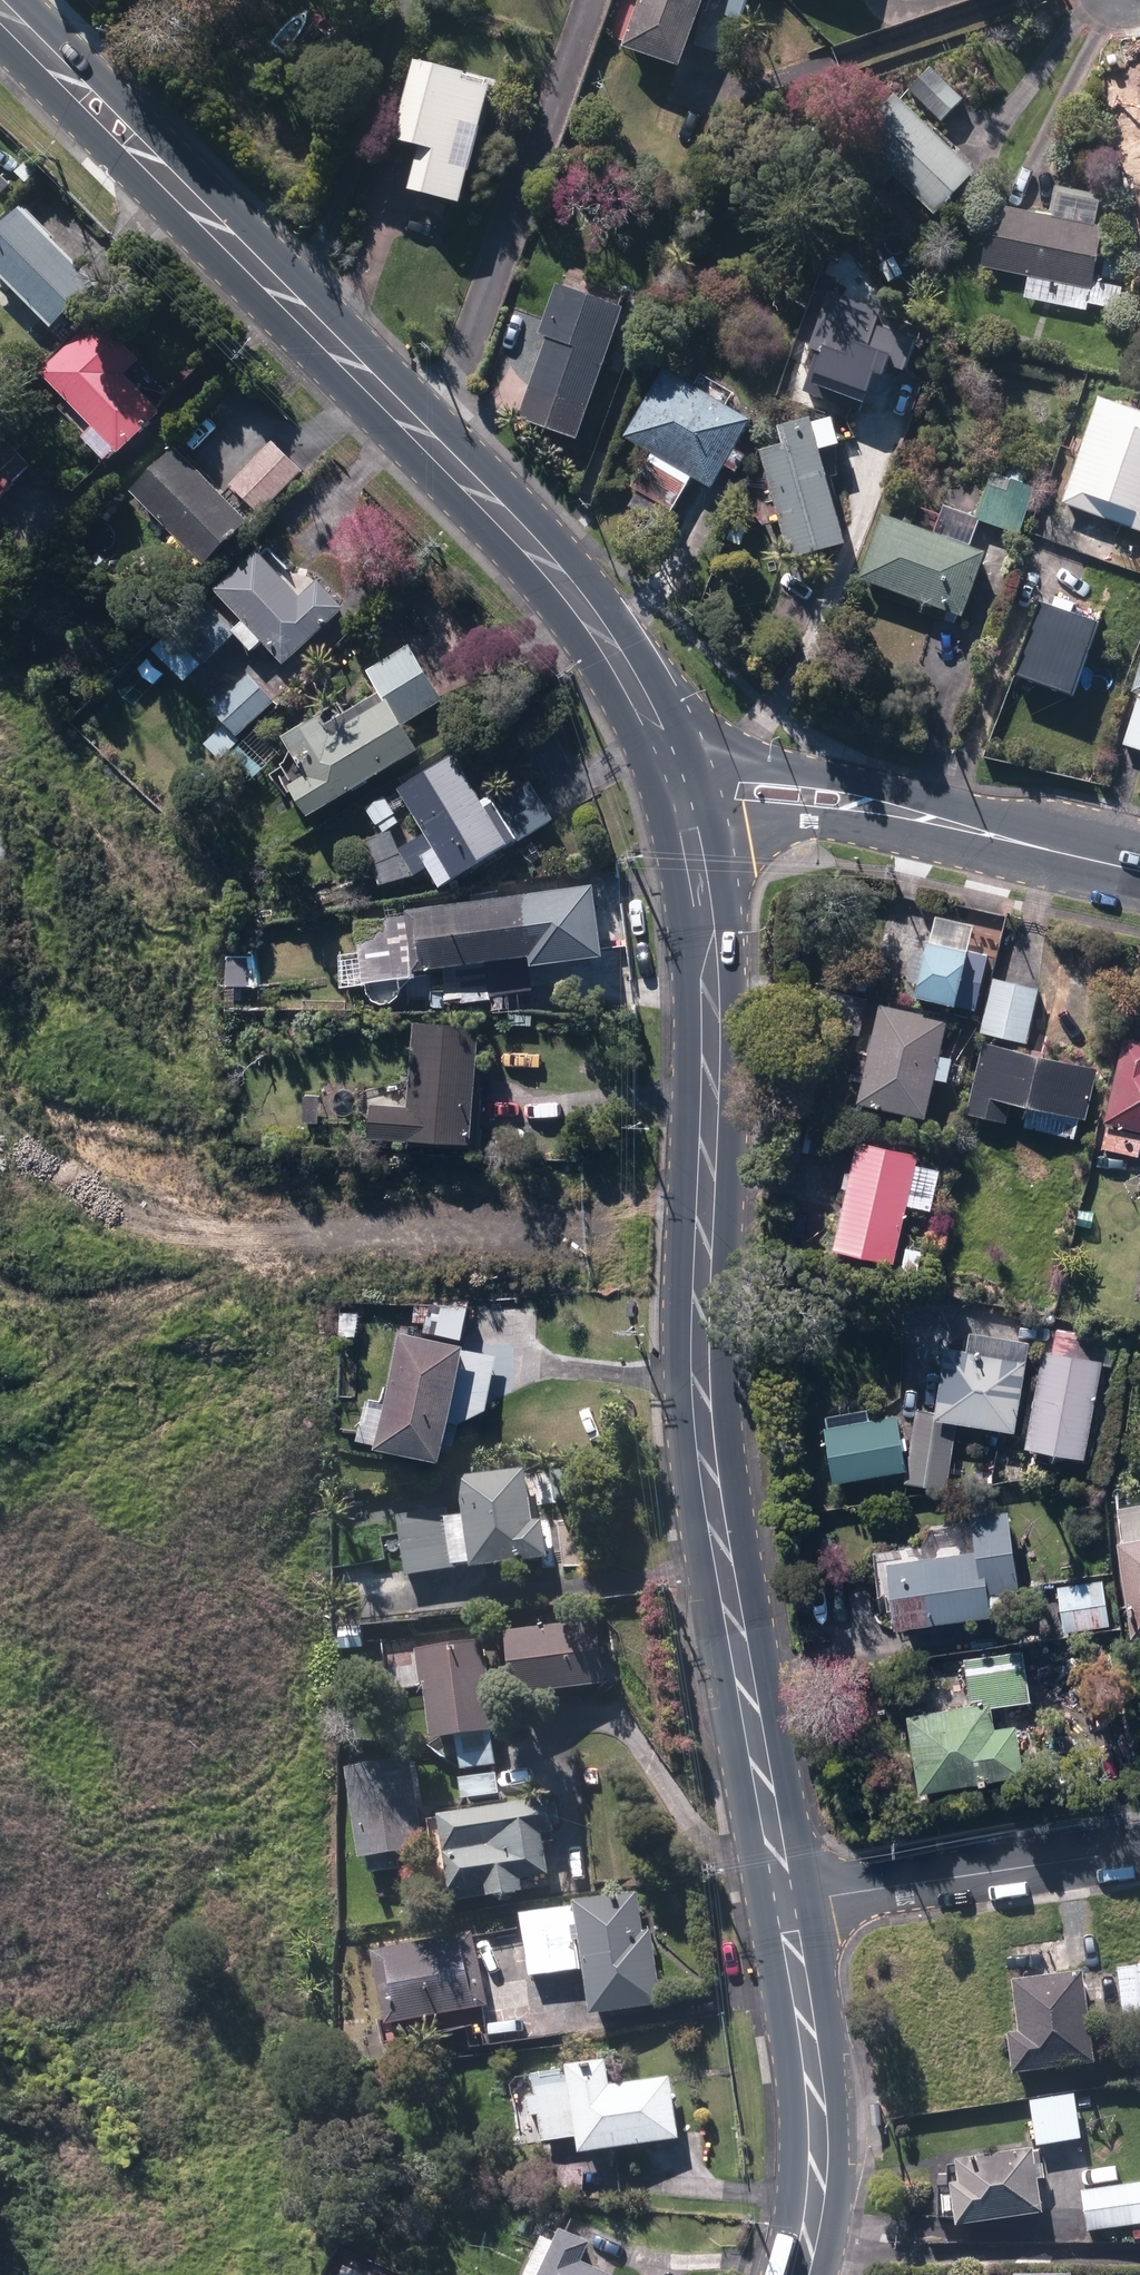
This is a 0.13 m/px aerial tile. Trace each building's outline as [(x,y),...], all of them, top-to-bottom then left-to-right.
[(679,70),(704,0),(639,0),(622,50),(679,70)] [(409,194),(459,207),(490,90),(464,83),(465,77),(414,64),(393,143),(421,150),(409,194)] [(908,93),(941,125),(963,102),(930,70),(908,93)] [(891,177),(935,218),(975,175),(895,99),(854,142),(857,144),(848,154),(882,187),(891,177)] [(1130,151),(1139,189),(1139,149),(1130,151)] [(1024,302),(1087,315),(1089,307),(1118,314),(1123,291),(1092,284),(1110,201),(1056,190),(1049,220),(992,208),(979,268),(1029,278),(1024,302)] [(52,331),(97,286),(21,210),(0,231),(0,279),(52,331)] [(1102,283),(1123,286),(1127,262),(1105,258),(1102,283)] [(847,286),(811,386),(865,406),(870,392),(876,394),(888,361),(899,365),(902,358),(914,363),(926,330),(889,317),(894,302),(847,286)] [(517,421),(576,442),(623,312),(555,288),(537,337),(547,341),(517,421)] [(808,317),(832,325),(837,309),(813,301),(808,317)] [(161,415),(125,378),(140,363),(98,319),(40,375),(92,429),(82,439),(105,463),(115,453),(118,456),(161,415)] [(632,489),(672,514),(693,480),(711,491),(724,469),(735,476),(745,459),(734,452),(752,423),(666,370),(624,439),(653,456),(632,489)] [(1139,535),(1139,415),(1099,401),(1061,507),(1139,535)] [(760,454),(789,562),(845,547),(819,453),(839,448),(832,420),(811,426),(809,420),(778,429),(783,448),(760,454)] [(31,468),(2,440),(0,442),(0,499),(31,468)] [(130,493),(204,568),(249,525),(251,526),(303,475),(272,444),(220,495),(174,449),(130,493)] [(859,581),(962,620),(985,555),(969,549),(979,523),(1018,537),(1035,491),(993,475),(976,520),(944,508),(934,536),(883,517),(859,581)] [(0,541),(0,543),(13,555),(22,546),(8,533),(0,541)] [(214,592),(284,667),(345,611),(317,582),(299,599),(256,553),(214,592)] [(1013,680),(1072,701),(1099,623),(1072,614),(1075,606),(1055,599),(1052,609),(1039,604),(1013,680)] [(187,686),(208,665),(238,634),(205,602),(175,633),(154,654),(187,686)] [(290,788),(308,819),(417,753),(402,729),(443,703),(408,646),(365,672),(379,696),(345,717),(338,706),(282,739),(306,778),(290,788)] [(1130,695),(1139,698),(1139,664),(1130,695)] [(220,744),(230,755),(243,744),(238,738),(275,705),(250,677),(211,712),(231,734),(220,744)] [(1139,755),(1139,702),(1137,701),(1122,749),(1139,755)] [(230,759),(253,781),(262,771),(239,749),(230,759)] [(426,871),(439,891),(483,863),(487,870),(505,858),(501,852),(517,841),(520,845),(554,822),(530,783),(494,806),(490,798),(482,803),(453,756),(397,792),(419,826),(410,831),(416,841),(398,853),(400,857),(372,864),(379,888),(414,879),(426,871)] [(385,800),(367,811),(378,827),(382,835),(400,824),(385,800)] [(485,964),(490,1001),(546,993),(541,957),(544,957),(597,950),(589,889),(535,896),(405,913),(406,920),(385,923),(391,973),(412,970),(413,974),(485,964)] [(914,999),(976,1014),(988,959),(967,954),(973,928),(936,920),(930,946),(926,945),(924,955),(915,953),(907,985),(916,987),(914,999)] [(253,968),(229,957),(228,987),(253,988),(253,968)] [(848,992),(866,996),(869,983),(851,979),(848,992)] [(980,1035),(1027,1047),(1040,992),(993,980),(980,1035)] [(858,1107),(925,1123),(934,1083),(947,1086),(953,1061),(940,1059),(948,1024),(880,1009),(858,1107)] [(368,1143),(472,1147),(477,1028),(412,1025),(410,1093),(392,1092),(391,1110),(370,1109),(368,1143)] [(1139,1134),(1139,1045),(1123,1041),(1103,1126),(1139,1134)] [(1053,1127),(1077,1132),(1079,1122),(1087,1124),(1099,1072),(983,1045),(965,1118),(1005,1127),(1010,1107),(1055,1118),(1053,1127)] [(934,1140),(943,1142),(948,1123),(939,1120),(934,1140)] [(1139,1161),(1139,1153),(1139,1138),(1105,1131),(1100,1153),(1139,1161)] [(832,1254),(892,1268),(917,1158),(857,1144),(832,1254)] [(901,1273),(917,1276),(922,1254),(905,1251),(901,1273)] [(1133,1278),(1130,1294),(1139,1296),(1139,1280),(1133,1278)] [(413,1322),(437,1323),(437,1305),(413,1305),(413,1322)] [(359,1434),(441,1451),(442,1446),(453,1449),(458,1420),(487,1408),(498,1356),(485,1353),(484,1356),(460,1365),(465,1341),(461,1340),(467,1310),(449,1306),(443,1339),(398,1330),(385,1399),(367,1396),(359,1434)] [(1024,1452),(1085,1463),(1103,1369),(1113,1371),(1117,1345),(1056,1333),(1051,1356),(1043,1354),(1024,1452)] [(905,1487),(947,1494),(957,1427),(1015,1435),(1029,1345),(968,1337),(966,1355),(945,1351),(935,1416),(916,1412),(905,1487)] [(1100,1388),(1112,1390),(1114,1379),(1103,1376),(1100,1388)] [(823,1433),(832,1486),(906,1474),(897,1419),(870,1423),(868,1412),(824,1419),(826,1432),(823,1433)] [(1115,1476),(1131,1477),(1132,1461),(1116,1460),(1115,1476)] [(397,1519),(405,1576),(456,1569),(455,1565),(469,1563),(470,1568),(547,1559),(542,1520),(532,1520),(526,1470),(458,1479),(463,1516),(449,1518),(449,1512),(397,1519)] [(1117,1511),(1121,1546),(1116,1547),(1130,1642),(1139,1640),(1139,1508),(1117,1511)] [(885,1568),(895,1634),(990,1620),(989,1613),(1004,1611),(1001,1597),(1019,1594),(1008,1515),(971,1520),(976,1554),(885,1568)] [(1058,1589),(1062,1632),(1108,1627),(1103,1584),(1058,1589)] [(505,1632),(513,1696),(607,1686),(599,1621),(505,1632)] [(334,1629),(335,1651),(360,1651),(360,1629),(334,1629)] [(456,1737),(461,1771),(497,1765),(492,1731),(496,1731),(483,1642),(416,1652),(429,1741),(456,1737)] [(906,1720),(918,1797),(1024,1780),(1016,1730),(995,1733),(992,1712),(1032,1706),(1024,1655),(963,1664),(970,1711),(906,1720)] [(349,1768),(358,1858),(424,1851),(414,1761),(349,1768)] [(460,1780),(462,1799),(500,1795),(498,1777),(460,1780)] [(453,1890),(455,1901),(523,1892),(521,1880),(548,1876),(542,1834),(552,1833),(547,1798),(437,1814),(448,1891),(453,1890)] [(585,1970),(589,2014),(660,2007),(652,1930),(642,1931),(638,1895),(573,1902),(573,1907),(522,1912),(528,1977),(585,1970)] [(372,1950),(386,2025),(485,2007),(472,1932),(372,1950)] [(1118,1969),(1122,2016),(1139,2014),(1139,1966),(1118,1969)] [(1007,2033),(1012,2075),(1094,2065),(1083,1972),(1012,1982),(1018,2032),(1007,2033)] [(576,2139),(578,2152),(679,2140),(671,2078),(609,2085),(606,2060),(567,2064),(567,2071),(533,2075),(535,2096),(524,2098),(527,2118),(537,2116),(541,2143),(576,2139)] [(1029,2101),(1036,2148),(1082,2142),(1075,2096),(1029,2101)] [(949,2184),(956,2226),(1042,2213),(1037,2181),(1044,2180),(1042,2165),(1035,2166),(1032,2149),(954,2160),(958,2182),(949,2184)] [(1136,2239),(1139,2239),(1139,2184),(1081,2191),(1087,2233),(1134,2226),(1136,2239)] [(581,2261),(589,2243),(559,2229),(553,2242),(541,2237),(523,2274),(612,2274),(581,2261)]
